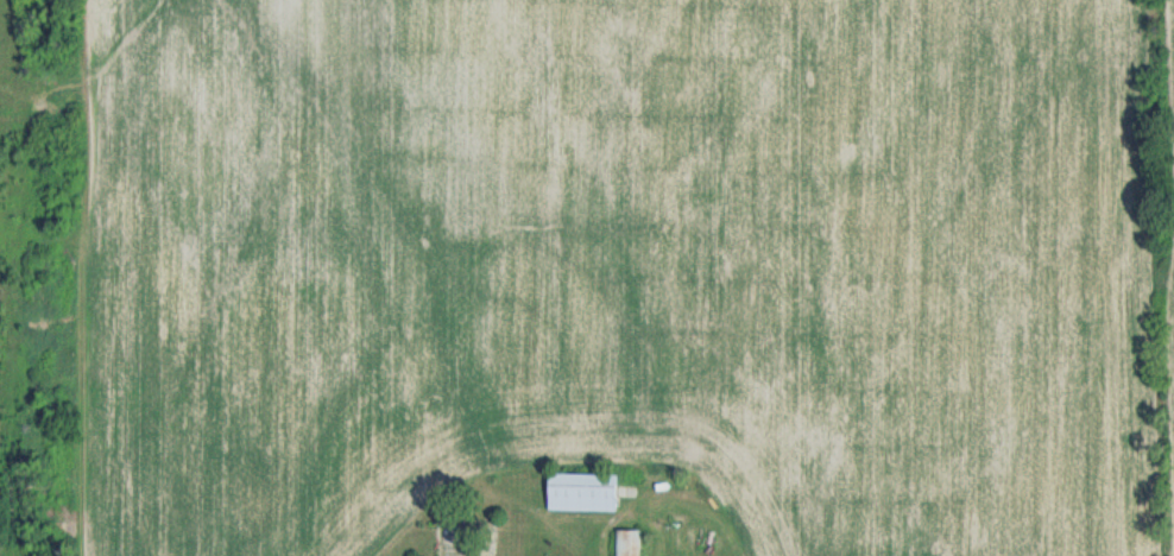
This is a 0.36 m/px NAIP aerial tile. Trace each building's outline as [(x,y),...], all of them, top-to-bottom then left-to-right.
[(618,474),(551,474),(551,511),(618,511),(618,474)] [(642,530),(617,530),(617,555),(642,555),(642,530)]
